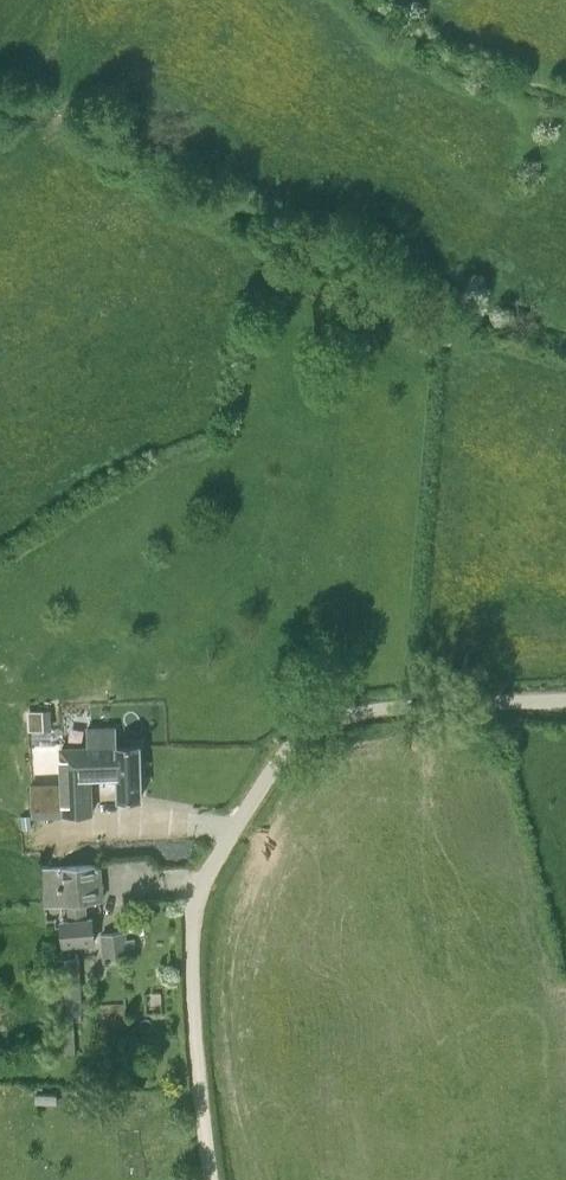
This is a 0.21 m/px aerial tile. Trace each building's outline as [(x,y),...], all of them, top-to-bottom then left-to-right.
[(44,710),(27,710),(28,730),(45,730),(44,710)] [(140,744),(117,745),(117,728),(87,729),(88,746),(62,747),(65,814),(92,813),(90,767),(100,767),(101,787),(119,787),(119,797),(142,796),(140,744)] [(31,815),(22,816),(23,829),(32,828),(31,815)] [(85,901),(103,899),(99,864),(44,866),(46,905),(47,905),(47,903),(62,901),(62,904),(68,903),(70,920),(61,921),(63,944),(95,940),(93,918),(87,918),(85,901)] [(128,956),(127,946),(126,938),(125,929),(104,932),(106,961),(109,961),(109,959),(128,956)] [(126,938),(127,946),(136,945),(135,936),(126,938)] [(64,1015),(81,1013),(78,956),(61,958),(64,1015)]
